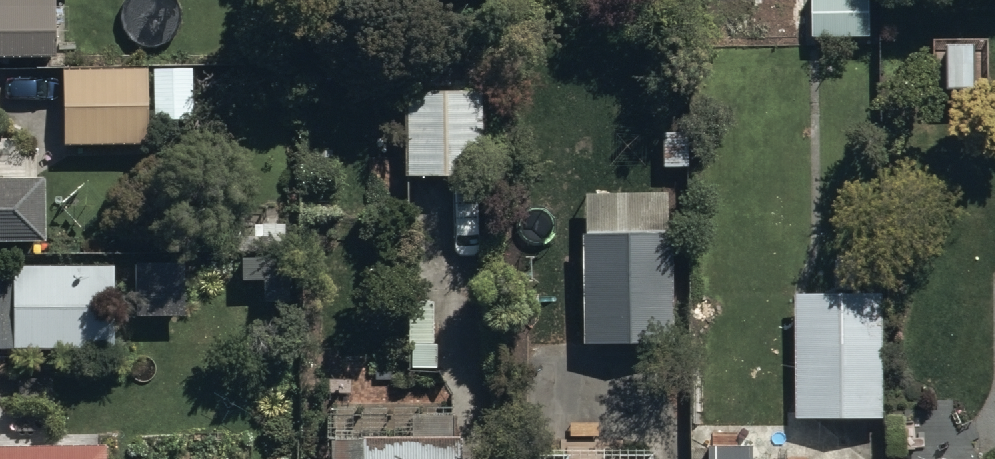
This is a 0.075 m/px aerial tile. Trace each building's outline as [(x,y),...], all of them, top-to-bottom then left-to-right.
[(52,48),(53,0),(0,0),(0,47),(52,48)] [(811,29),(869,29),(869,0),(811,0),(811,29)] [(401,56),(403,165),(478,163),(476,55),(401,56)] [(62,61),(62,134),(147,134),(146,61),(62,61)] [(43,229),(42,168),(0,168),(0,229),(43,229)] [(579,185),(580,333),(670,333),(670,185),(579,185)] [(104,339),(105,256),(0,254),(0,338),(104,339)] [(795,284),(796,409),(883,409),(882,284),(795,284)] [(104,436),(0,435),(0,458),(104,458),(104,436)]
